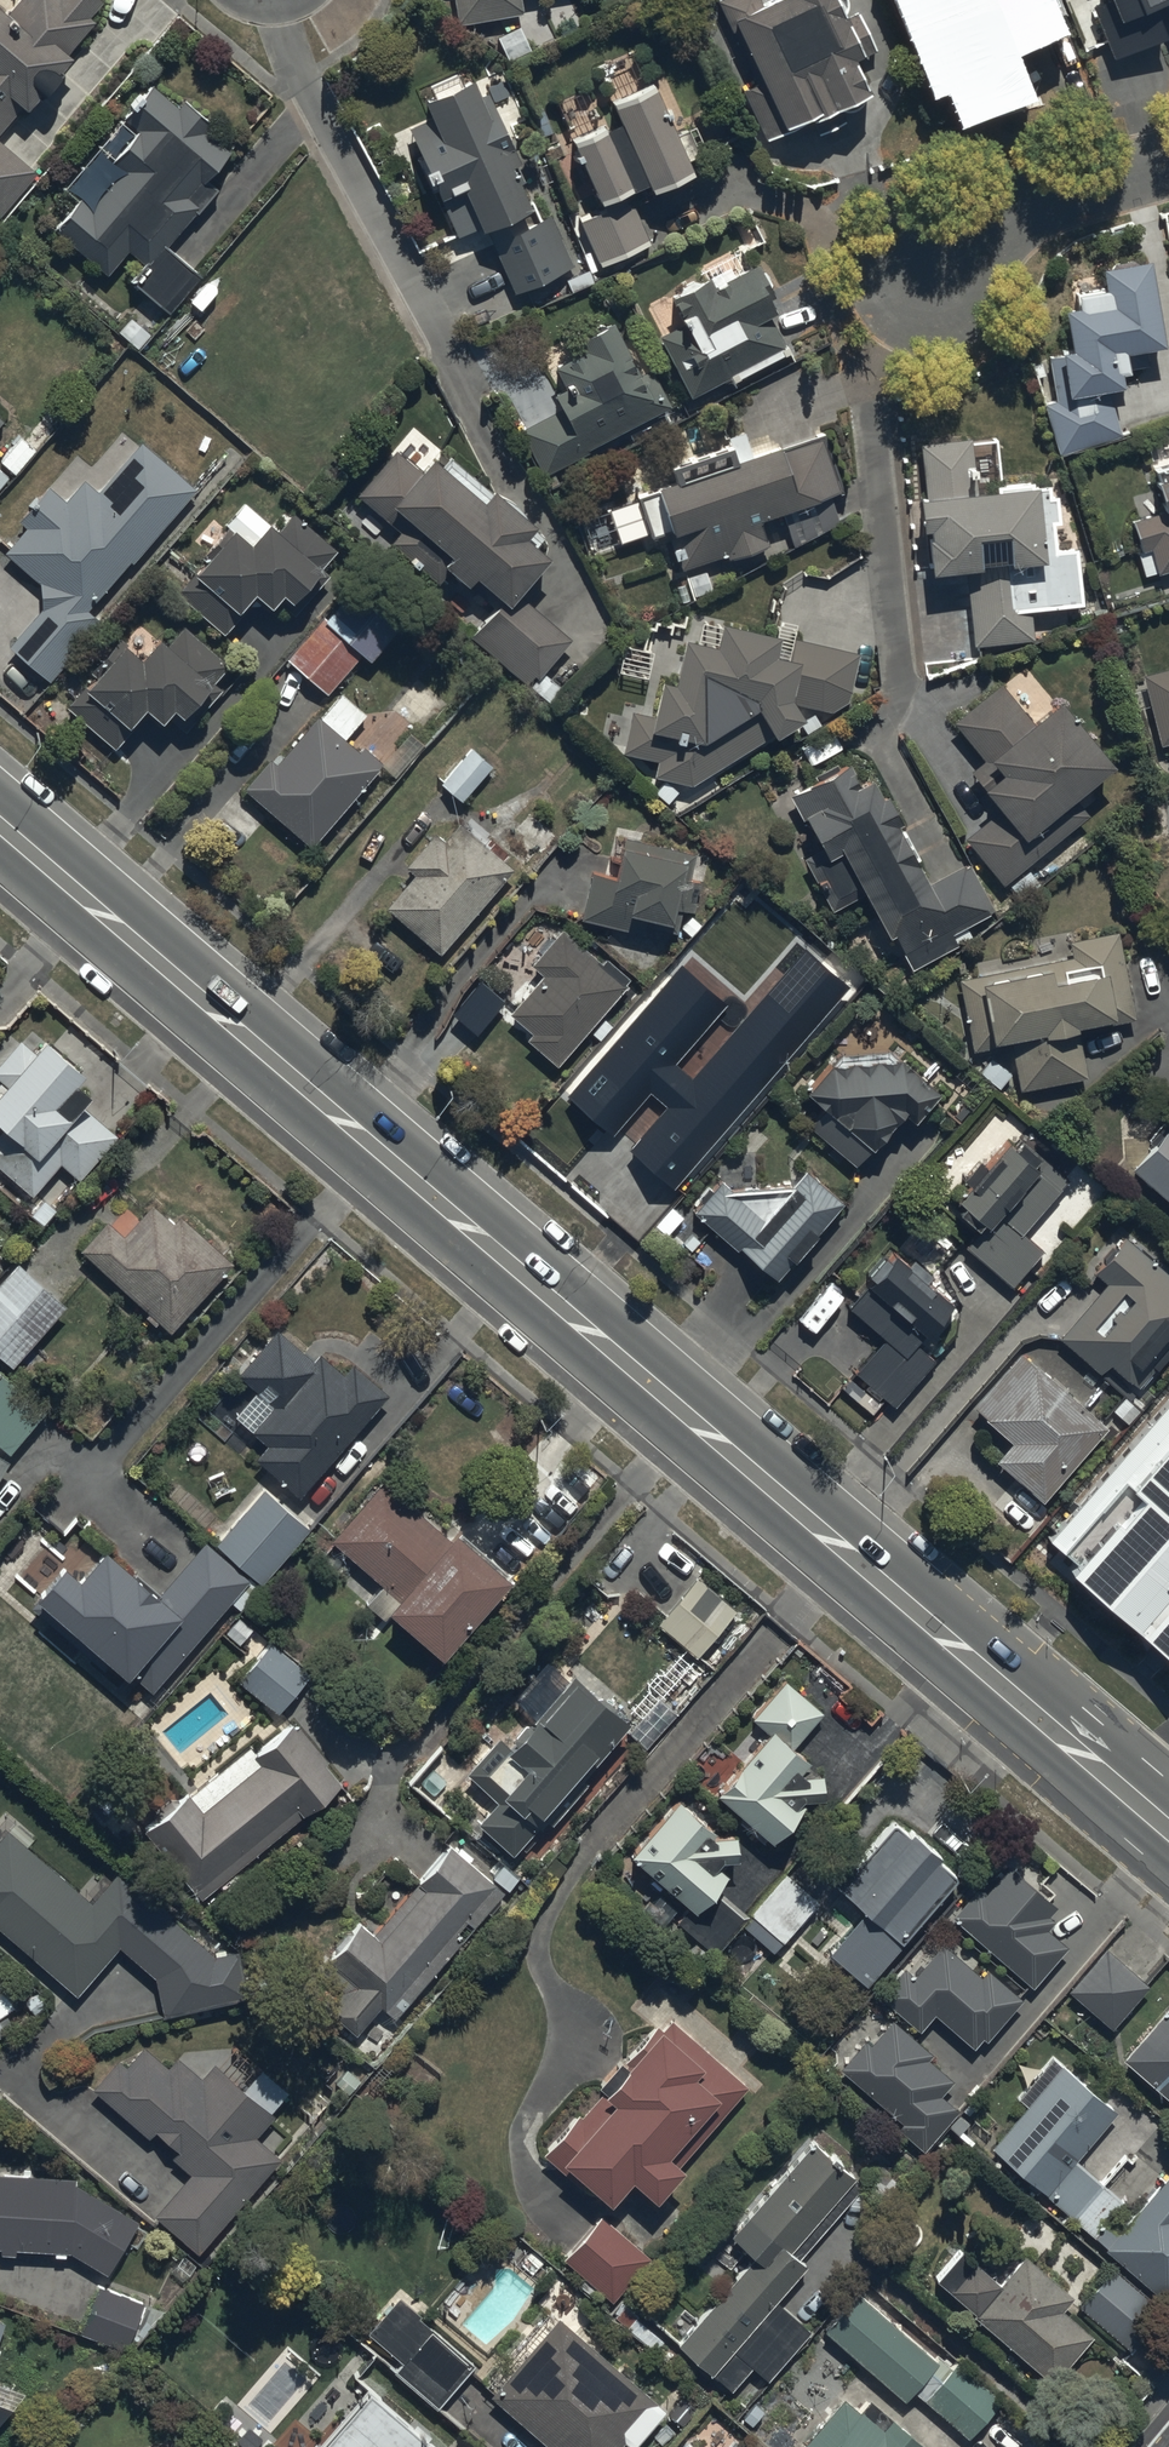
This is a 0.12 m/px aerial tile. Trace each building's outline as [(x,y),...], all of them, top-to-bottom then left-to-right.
[(20,116),(24,120),(35,107),(40,112),(62,86),(60,85),(73,70),(65,63),(93,29),(89,26),(103,10),(91,0),(27,0),(6,25),(0,20),(0,140),(20,116)] [(457,32),(523,21),(520,3),(537,0),(452,0),(457,32)] [(752,84),(740,89),(763,137),(813,119),(816,124),(868,97),(851,63),(861,58),(832,0),(714,0),(752,84)] [(935,84),(954,76),(969,113),(1017,93),(1000,51),(1046,32),(1034,0),(901,0),(935,84)] [(1110,9),(1098,14),(1121,70),(1168,50),(1168,0),(1106,0),(1110,9)] [(497,43),(509,67),(531,56),(519,32),(497,43)] [(577,210),(600,259),(649,238),(629,192),(647,185),(650,192),(693,173),(654,85),(612,103),(619,120),(572,140),(598,201),(577,210)] [(178,114),(151,94),(126,127),(138,136),(112,170),(120,176),(92,213),(82,205),(56,240),(110,281),(128,257),(145,270),(130,290),(171,321),(201,281),(167,256),(194,220),(199,223),(219,196),(208,189),(232,157),(208,138),(213,131),(182,108),(178,114)] [(472,95),(425,117),(428,126),(406,136),(457,246),(479,236),(484,247),(490,244),(515,299),(576,271),(553,221),(536,228),(512,177),(521,173),(488,101),(477,106),(472,95)] [(35,179),(0,150),(0,220),(35,179)] [(1150,262),(1101,270),(1103,290),(1074,294),(1077,310),(1063,312),(1069,353),(1049,356),(1055,395),(1045,396),(1052,444),(1115,434),(1109,393),(1122,391),(1120,375),(1128,374),(1125,355),(1133,354),(1134,363),(1147,361),(1146,352),(1164,349),(1150,262)] [(660,343),(692,403),(785,355),(771,329),(777,326),(764,300),(767,298),(754,274),(724,290),(727,295),(718,299),(712,287),(670,309),(682,331),(660,343)] [(519,432),(542,482),(672,416),(651,374),(638,381),(614,333),(578,352),(583,361),(556,375),(564,391),(554,396),(562,410),(519,432)] [(677,495),(584,526),(595,557),(650,538),(652,546),(672,539),(683,574),(726,560),(729,569),(769,555),(761,531),(785,523),(793,547),(840,531),(831,505),(844,500),(823,440),(776,456),(777,460),(739,473),(734,458),(672,479),(677,495)] [(0,464),(0,466),(16,479),(36,455),(19,441),(0,464)] [(977,481),(1000,479),(997,444),(922,451),(927,513),(921,513),(922,544),(930,543),(932,588),(968,586),(972,652),(1034,646),(1032,620),(1080,616),(1077,557),(1057,559),(1056,534),(1059,533),(1057,505),(1051,505),(1050,494),(1033,495),(1033,490),(996,493),(997,501),(979,502),(977,481)] [(41,616),(8,653),(49,688),(100,628),(89,619),(129,570),(132,573),(197,496),(141,449),(99,499),(85,487),(66,510),(45,493),(17,527),(26,535),(5,561),(40,590),(41,616)] [(425,481),(395,457),(355,505),(398,538),(388,552),(438,591),(447,579),(473,600),(476,596),(496,611),(471,642),(536,693),(573,646),(522,606),(550,570),(527,552),(536,541),(493,507),(497,503),(448,465),(439,477),(432,471),(425,481)] [(1158,477),(1161,484),(1154,486),(1155,490),(1131,498),(1135,511),(1127,513),(1138,547),(1133,548),(1140,573),(1155,568),(1156,573),(1168,569),(1168,474),(1158,477)] [(194,578),(177,599),(224,640),(254,605),(271,620),(283,606),(289,611),(284,616),(292,623),(324,587),(317,580),(336,558),(292,520),(275,540),(269,536),(271,533),(244,509),(224,532),(228,536),(205,561),(212,567),(199,582),(194,578)] [(323,622),(288,665),(327,700),(361,662),(369,670),(415,619),(367,575),(330,616),(333,618),(327,625),(323,622)] [(86,691),(67,713),(115,756),(146,722),(161,736),(173,722),(184,733),(216,698),(209,691),(228,670),(184,632),(164,654),(160,650),(141,671),(126,657),(131,652),(121,644),(100,667),(109,675),(90,696),(86,691)] [(657,768),(654,783),(691,791),(770,743),(775,751),(804,734),(792,713),(828,720),(848,709),(859,660),(792,645),(790,654),(719,637),(713,659),(685,652),(674,697),(661,694),(654,724),(631,719),(622,760),(657,768)] [(1142,680),(1159,752),(1168,750),(1168,674),(1142,680)] [(999,684),(949,723),(980,760),(968,770),(986,793),(982,796),(996,813),(965,838),(1002,885),(1008,879),(1021,896),(1038,882),(1024,865),(1087,815),(1076,801),(1110,773),(1058,708),(1034,727),(999,684)] [(270,764),(243,796),(311,856),(380,777),(378,775),(382,770),(364,755),(360,759),(345,746),(367,721),(340,698),(277,771),(270,764)] [(952,941),(954,940),(958,949),(972,942),(967,933),(995,919),(968,868),(927,890),(900,839),(901,838),(886,808),(882,810),(873,793),(857,801),(851,789),(855,787),(849,775),(792,804),(820,857),(804,865),(831,918),(861,902),(885,948),(894,944),(910,976),(957,952),(952,941)] [(410,883),(383,915),(440,962),(512,875),(504,868),(510,861),(488,843),(482,850),(458,830),(446,845),(435,836),(402,876),(410,883)] [(590,883),(580,926),(643,940),(645,932),(680,940),(697,864),(624,847),(615,888),(590,883)] [(541,982),(506,1024),(529,1044),(526,1048),(556,1074),(625,996),(623,994),(629,987),(606,966),(601,971),(563,937),(531,973),(541,982)] [(1011,1050),(1019,1096),(1087,1083),(1079,1040),(1117,1032),(1117,1029),(1135,1026),(1118,937),(1068,947),(1071,963),(958,984),(972,1057),(1011,1050)] [(822,955),(788,992),(833,1032),(866,994),(822,955)] [(0,1124),(0,1161),(31,1188),(58,1157),(76,1172),(115,1128),(78,1096),(91,1081),(75,1067),(83,1057),(44,1024),(30,1041),(20,1033),(0,1057),(0,1108),(8,1115),(0,1124)] [(589,1101),(559,1137),(616,1186),(632,1167),(660,1191),(702,1141),(705,1144),(763,1075),(750,1064),(757,1055),(741,1042),(729,1056),(706,1036),(683,1062),(671,1052),(643,1086),(635,1080),(605,1115),(589,1101)] [(808,1092),(808,1104),(824,1121),(812,1133),(831,1151),(841,1142),(865,1165),(886,1144),(889,1147),(905,1131),(911,1137),(941,1107),(890,1056),(838,1059),(808,1092)] [(1132,1169),(1168,1201),(1168,1124),(1132,1169)] [(982,1235),(966,1254),(1012,1293),(1042,1257),(1022,1240),(1067,1186),(1021,1147),(1011,1159),(1007,1155),(959,1214),(982,1235)] [(720,1188),(691,1220),(774,1293),(790,1275),(792,1276),(816,1247),(815,1246),(840,1217),(808,1189),(796,1202),(791,1198),(732,1199),(720,1188)] [(107,1211),(78,1242),(147,1304),(145,1307),(155,1316),(157,1313),(168,1323),(233,1251),(180,1204),(173,1212),(152,1193),(132,1214),(127,1209),(116,1220),(107,1211)] [(1124,1244),(1093,1278),(1107,1289),(1058,1346),(1100,1382),(1109,1372),(1139,1397),(1168,1362),(1168,1283),(1124,1244)] [(0,1271),(0,1349),(11,1359),(65,1299),(16,1254),(0,1271)] [(881,1343),(852,1377),(895,1413),(934,1367),(917,1353),(924,1344),(926,1346),(952,1315),(894,1266),(870,1294),(867,1292),(848,1315),(881,1343)] [(256,1382),(232,1410),(264,1436),(252,1450),(298,1488),(384,1384),(349,1356),(342,1365),(317,1344),(310,1351),(274,1321),(236,1366),(256,1382)] [(985,1425),(968,1444),(1042,1508),(1106,1435),(1022,1361),(974,1416),(985,1425)] [(9,1450),(44,1407),(0,1370),(0,1443),(9,1450)] [(1047,1549),(1164,1649),(1168,1643),(1168,1407),(1047,1549)] [(8,1452),(0,1446),(0,1465),(8,1452)] [(382,1470),(329,1533),(381,1579),(364,1597),(382,1613),(392,1602),(436,1641),(506,1563),(451,1515),(443,1524),(382,1470)] [(261,1481),(213,1534),(259,1575),(306,1521),(261,1481)] [(59,1547),(30,1581),(123,1663),(125,1661),(150,1683),(246,1574),(202,1535),(160,1582),(101,1530),(75,1560),(59,1547)] [(696,1568),(654,1618),(695,1651),(736,1600),(696,1568)] [(269,1630),(234,1675),(276,1706),(310,1661),(269,1630)] [(482,1807),(476,1814),(511,1845),(543,1810),(548,1815),(585,1774),(578,1767),(628,1712),(571,1662),(535,1702),(532,1700),(503,1733),(495,1726),(462,1763),(473,1773),(460,1787),(482,1807)] [(820,1705),(782,1673),(751,1710),(763,1722),(713,1781),(766,1828),(796,1789),(818,1788),(819,1761),(804,1762),(798,1757),(807,1746),(795,1735),(820,1705)] [(141,1820),(199,1889),(337,1775),(288,1716),(267,1734),(258,1724),(141,1820)] [(676,1792),(627,1848),(691,1904),(675,1923),(711,1955),(740,1922),(774,1952),(818,1901),(784,1871),(744,1916),(709,1885),(725,1867),(713,1856),(716,1852),(734,1852),(734,1828),(714,1828),(676,1792)] [(862,1899),(824,1942),(863,1976),(899,1936),(897,1934),(955,1868),(934,1849),(937,1846),(907,1819),(904,1822),(892,1812),(853,1856),(847,1850),(829,1870),(862,1899)] [(0,1830),(0,1921),(73,1987),(116,1939),(154,1974),(161,2003),(242,1988),(238,1944),(212,1948),(116,1863),(87,1893),(7,1823),(0,1830)] [(341,1982),(326,2002),(355,2026),(379,1997),(394,2009),(502,1881),(506,1885),(517,1873),(499,1858),(488,1871),(447,1836),(372,1925),(357,1913),(326,1950),(328,1952),(319,1963),(341,1982)] [(975,1880),(949,1909),(1030,1980),(1067,1939),(1046,1921),(1053,1913),(1045,1906),(1053,1897),(1007,1856),(981,1885),(975,1880)] [(901,1961),(877,1988),(917,2024),(933,2006),(971,2040),(979,2031),(983,2034),(1021,1993),(986,1961),(979,1969),(941,1934),(909,1968),(901,1961)] [(1146,1979),(1102,1941),(1067,1983),(1111,2020),(1146,1979)] [(13,1999),(0,1981),(0,2008),(13,1999)] [(1119,2050),(1168,2093),(1168,1995),(1119,2050)] [(577,2103),(540,2145),(556,2160),(565,2150),(606,2185),(627,2161),(652,2183),(744,2077),(668,2011),(663,2017),(656,2011),(600,2075),(609,2083),(599,2094),(596,2091),(582,2107),(577,2103)] [(929,2045),(890,2011),(868,2036),(864,2032),(839,2060),(901,2115),(896,2121),(921,2143),(956,2103),(938,2087),(951,2073),(925,2049),(929,2045)] [(190,2164),(153,2207),(197,2244),(276,2148),(254,2129),(272,2107),(268,2104),(284,2085),(258,2063),(245,2079),(214,2053),(200,2069),(176,2048),(166,2059),(141,2038),(125,2058),(117,2051),(91,2082),(190,2164)] [(1071,2212),(1100,2178),(1072,2153),(1114,2107),(1053,2052),(1016,2093),(1024,2100),(989,2139),(1071,2212)] [(863,2179),(810,2133),(729,2226),(752,2246),(674,2336),(729,2383),(750,2359),(766,2373),(809,2323),(773,2293),(805,2256),(800,2252),(863,2179)] [(1071,2212),(1162,2292),(1168,2285),(1168,2169),(1166,2166),(1131,2206),(1100,2178),(1071,2212)] [(0,2167),(0,2238),(0,2246),(0,2248),(15,2248),(16,2241),(54,2243),(54,2249),(65,2250),(66,2244),(105,2267),(139,2214),(77,2176),(77,2171),(0,2167)] [(649,2250),(598,2206),(559,2252),(610,2296),(649,2250)] [(960,2241),(934,2270),(1049,2373),(1090,2327),(1060,2301),(1072,2287),(1024,2245),(998,2274),(960,2241)] [(1109,2256),(1075,2297),(1128,2344),(1164,2303),(1109,2256)] [(97,2278),(78,2325),(126,2343),(144,2295),(97,2278)] [(396,2287),(364,2323),(399,2353),(392,2361),(435,2399),(473,2356),(396,2287)] [(932,2358),(854,2288),(821,2326),(900,2397),(909,2387),(964,2436),(997,2400),(952,2359),(947,2365),(935,2354),(932,2358)] [(486,2387),(557,2446),(607,2446),(620,2432),(629,2440),(663,2401),(554,2309),(486,2387)] [(756,2388),(744,2378),(721,2404),(734,2414),(737,2410),(748,2420),(761,2405),(750,2396),(756,2388)] [(840,2387),(794,2442),(800,2446),(937,2446),(866,2389),(856,2401),(840,2387)] [(362,2393),(317,2446),(426,2446),(362,2393)] [(14,2402),(0,2398),(0,2418),(14,2402)] [(681,2434),(671,2446),(696,2446),(681,2434)]
